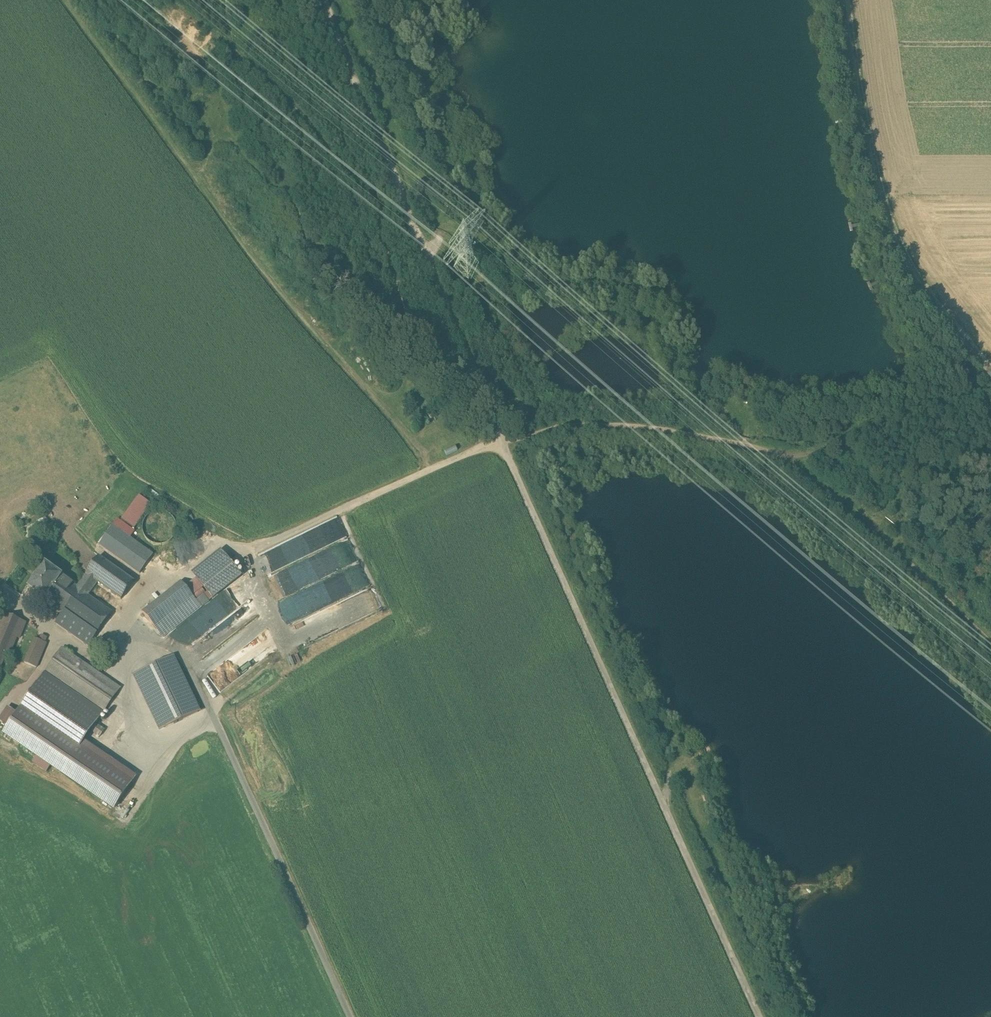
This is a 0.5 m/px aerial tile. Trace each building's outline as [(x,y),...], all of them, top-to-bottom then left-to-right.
[(151,506),(139,497),(123,521),(136,529),(151,506)] [(117,517),(112,526),(132,538),(137,530),(117,517)] [(112,526),(99,545),(139,572),(152,553),(112,526)] [(222,551),(194,574),(212,597),(241,574),(222,551)] [(114,612),(90,596),(99,583),(125,601),(137,583),(99,557),(87,574),(73,593),(76,595),(64,612),(98,635),(114,612)] [(62,577),(45,565),(28,591),(45,602),(62,577)] [(77,586),(62,577),(45,602),(60,612),(77,586)] [(181,583),(143,612),(163,638),(201,609),(181,583)] [(0,612),(0,673),(2,673),(17,637),(20,639),(26,623),(0,612)] [(64,612),(56,625),(90,648),(98,635),(64,612)] [(47,644),(34,639),(23,665),(37,670),(47,644)] [(61,647),(44,674),(105,713),(122,687),(61,647)] [(202,664),(208,673),(232,657),(226,648),(202,664)] [(133,672),(156,730),(199,713),(176,655),(133,672)] [(44,674),(20,709),(81,749),(86,742),(105,713),(44,674)] [(6,725),(14,710),(6,705),(0,717),(0,722),(6,725)] [(81,749),(20,709),(4,734),(117,808),(138,777),(86,742),(81,749)]
